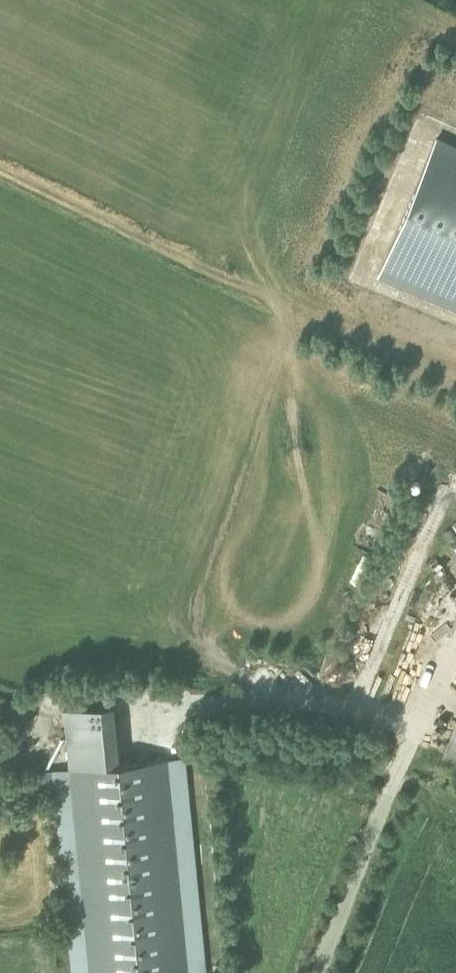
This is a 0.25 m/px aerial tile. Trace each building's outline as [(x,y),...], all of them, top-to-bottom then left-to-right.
[(436,139),(380,273),(455,305),(455,148),(436,139)] [(417,640),(417,654),(431,654),(431,640),(417,640)] [(63,709),(69,769),(53,771),(73,972),(205,972),(184,758),(119,764),(113,705),(63,709)] [(442,756),(455,762),(455,724),(442,756)]
